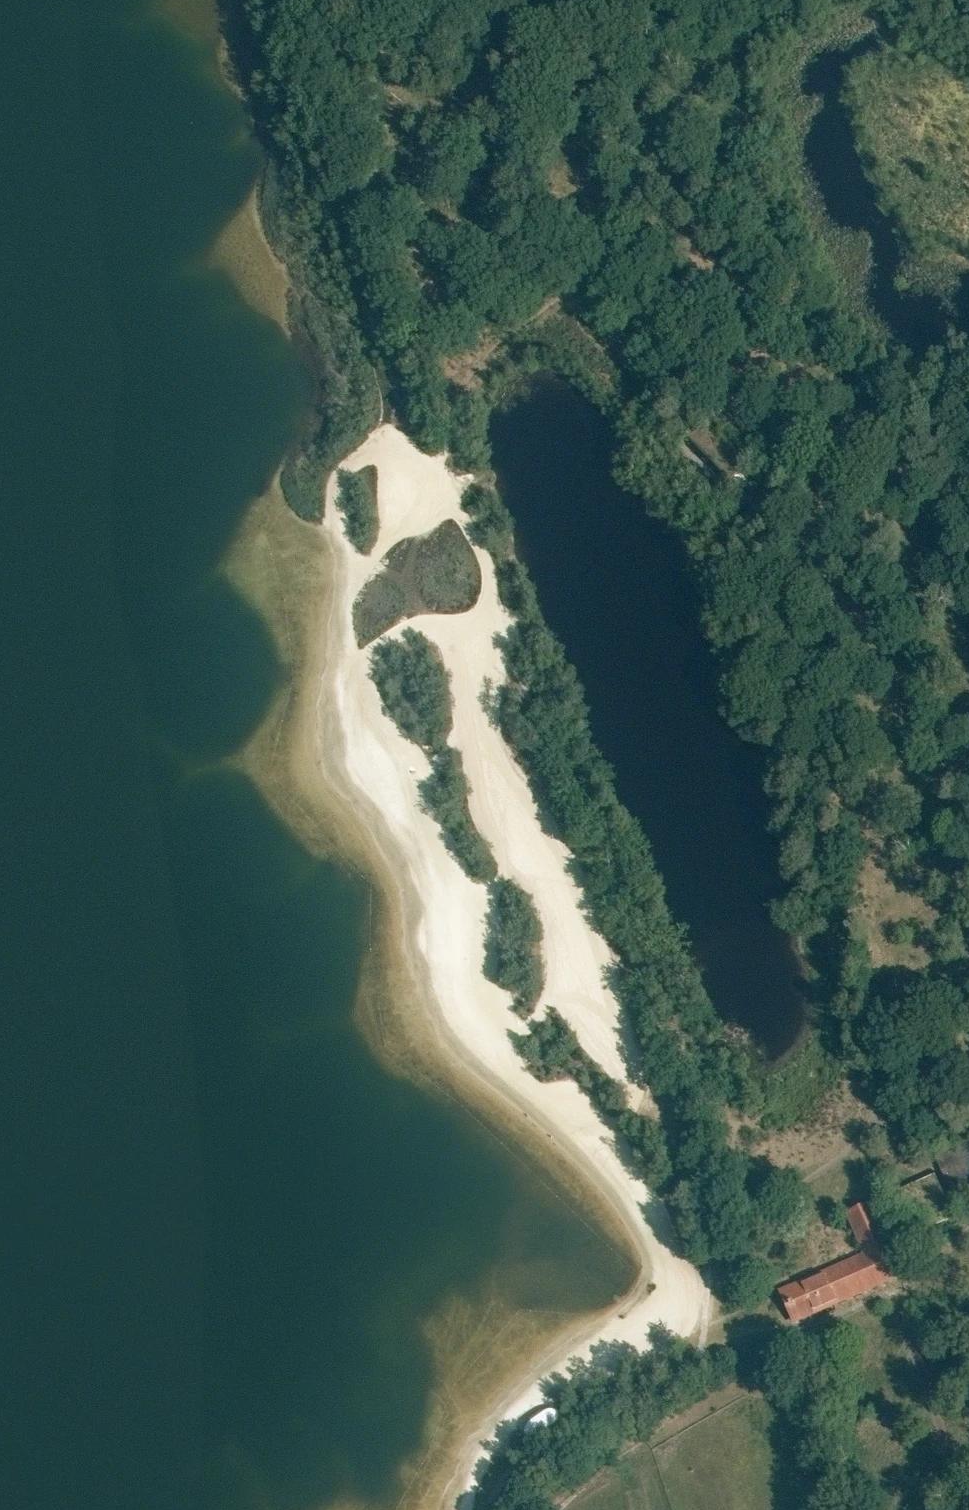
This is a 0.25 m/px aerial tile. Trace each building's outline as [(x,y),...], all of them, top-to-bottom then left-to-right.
[(957,1191),(968,1185),(968,1163),(949,1172),(957,1191)] [(911,1223),(916,1233),(953,1217),(935,1175),(927,1178),(930,1186),(921,1190),(919,1186),(902,1193),(915,1221),(911,1223)] [(867,1255),(782,1292),(795,1321),(902,1274),(872,1205),(849,1214),(867,1255)] [(527,1425),(525,1429),(532,1438),(536,1437),(540,1435),(553,1427),(556,1424),(559,1420),(552,1410),(548,1411),(543,1413),(531,1422),(527,1425)]
